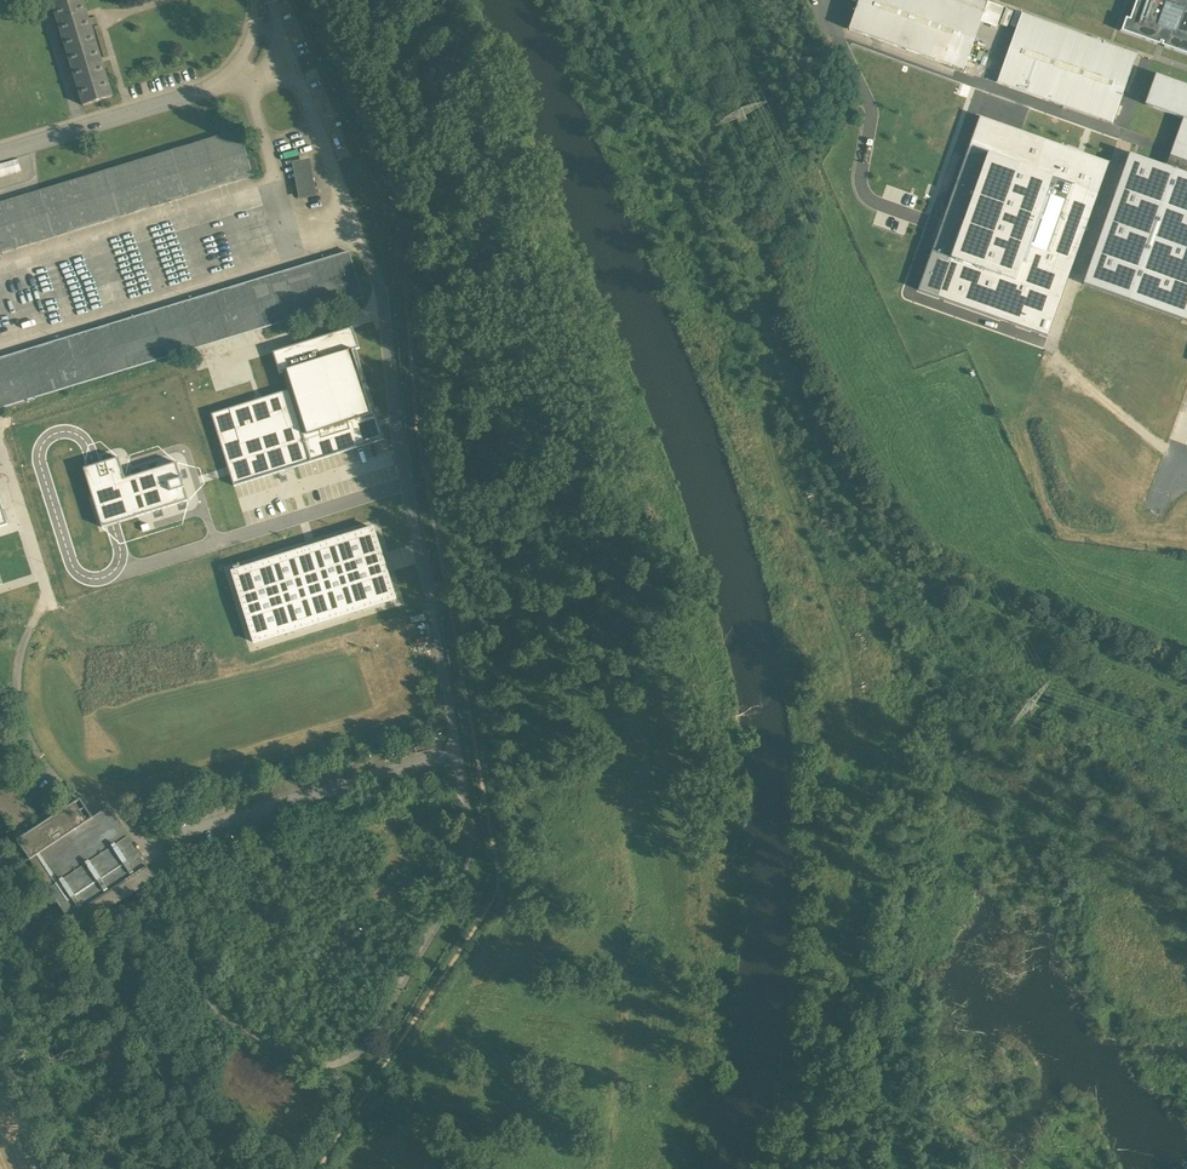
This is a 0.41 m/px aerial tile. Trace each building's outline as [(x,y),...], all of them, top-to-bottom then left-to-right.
[(83,106),(113,97),(83,0),(51,0),(83,106)] [(849,30),(963,71),(975,36),(987,2),(981,0),(860,0),(849,30)] [(1130,17),(1132,18),(1131,20),(1126,18),(1121,32),(1157,44),(1158,41),(1165,44),(1164,47),(1186,55),(1186,0),(1137,0),(1130,17)] [(1020,14),(1014,12),(1010,25),(1015,27),(1020,14)] [(1136,55),(1022,14),(997,83),(1112,124),(1136,55)] [(981,38),(975,36),(963,71),(969,73),(981,38)] [(867,56),(862,68),(869,70),(873,58),(867,56)] [(877,60),(872,71),(885,76),(889,64),(877,60)] [(1156,76),(1145,105),(1183,119),(1166,168),(1129,155),(1083,285),(1186,321),(1186,87),(1156,76)] [(253,176),(251,172),(248,161),(239,131),(0,204),(0,254),(253,176)] [(255,159),(248,161),(251,172),(258,170),(255,159)] [(293,162),(300,199),(318,196),(311,159),(293,162)] [(0,359),(0,409),(189,351),(264,328),(363,298),(349,253),(0,359)] [(352,328),(272,353),(279,374),(282,373),(355,350),(359,349),(352,328)] [(355,350),(282,373),(288,390),(213,413),(235,483),(383,437),(355,350)] [(116,458),(84,467),(102,527),(187,501),(175,463),(122,480),(116,458)] [(373,526),(233,569),(256,643),(396,600),(373,526)] [(62,909),(60,911),(66,920),(68,918),(77,932),(102,916),(101,914),(154,879),(108,808),(92,818),(80,800),(42,824),(0,758),(0,813),(62,909)]
